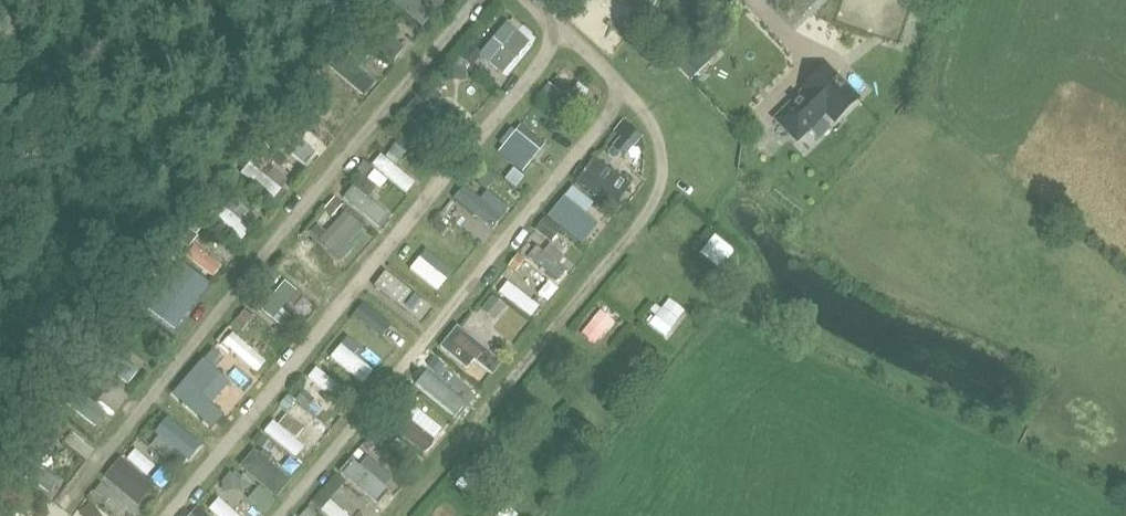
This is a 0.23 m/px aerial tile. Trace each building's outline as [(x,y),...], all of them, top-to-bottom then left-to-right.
[(401,1),(426,20),(441,0),(401,0),(401,1)] [(648,0),(629,0),(641,9),(648,0)] [(917,8),(932,12),(936,0),(919,0),(917,8)] [(508,25),(489,61),(515,74),(533,39),(508,25)] [(341,74),(368,97),(378,86),(351,62),(341,74)] [(835,120),(858,98),(827,66),(804,89),(805,90),(777,118),(797,139),(826,111),(835,120)] [(444,143),(456,134),(432,104),(421,112),(444,143)] [(250,159),(261,169),(275,153),(264,144),(250,159)] [(468,192),(487,208),(507,184),(488,168),(468,192)] [(385,227),(395,216),(364,187),(353,198),(385,227)] [(221,200),(212,210),(247,240),(255,230),(221,200)] [(573,209),(564,218),(587,242),(597,233),(573,209)] [(348,260),(372,229),(348,211),(324,242),(348,260)] [(450,220),(441,231),(464,252),(474,241),(450,220)] [(223,278),(229,265),(209,256),(203,268),(223,278)] [(549,287),(554,275),(539,268),(534,280),(549,287)] [(386,273),(376,286),(417,318),(427,305),(386,273)] [(500,290),(540,315),(547,303),(508,278),(500,290)] [(172,282),(165,296),(195,312),(203,299),(172,282)] [(265,303),(283,327),(296,318),(284,302),(300,291),(293,283),(265,303)] [(604,342),(628,316),(615,305),(591,331),(604,342)] [(259,360),(266,348),(229,329),(223,342),(259,360)] [(468,355),(479,343),(464,330),(453,342),(468,355)] [(140,385),(148,370),(109,350),(101,366),(140,385)] [(233,356),(226,364),(245,378),(251,370),(233,356)] [(326,387),(334,376),(318,365),(310,376),(326,387)] [(442,365),(431,396),(466,408),(477,377),(442,365)] [(218,424),(227,414),(191,382),(182,392),(218,424)] [(68,401),(104,428),(115,413),(79,386),(68,401)] [(410,401),(395,418),(424,444),(439,427),(410,401)] [(300,457),(310,446),(278,418),(268,429),(300,457)] [(155,439),(168,456),(176,450),(162,433),(155,439)] [(136,451),(144,469),(163,459),(155,442),(136,451)] [(282,447),(275,455),(290,469),(297,460),(282,447)] [(123,456),(109,473),(145,503),(159,486),(123,456)] [(34,487),(3,472),(0,479),(0,499),(24,510),(34,487)] [(359,487),(352,497),(368,507),(374,498),(359,487)] [(222,495),(212,506),(223,515),(245,515),(222,495)] [(333,496),(324,507),(333,515),(355,515),(333,496)]
